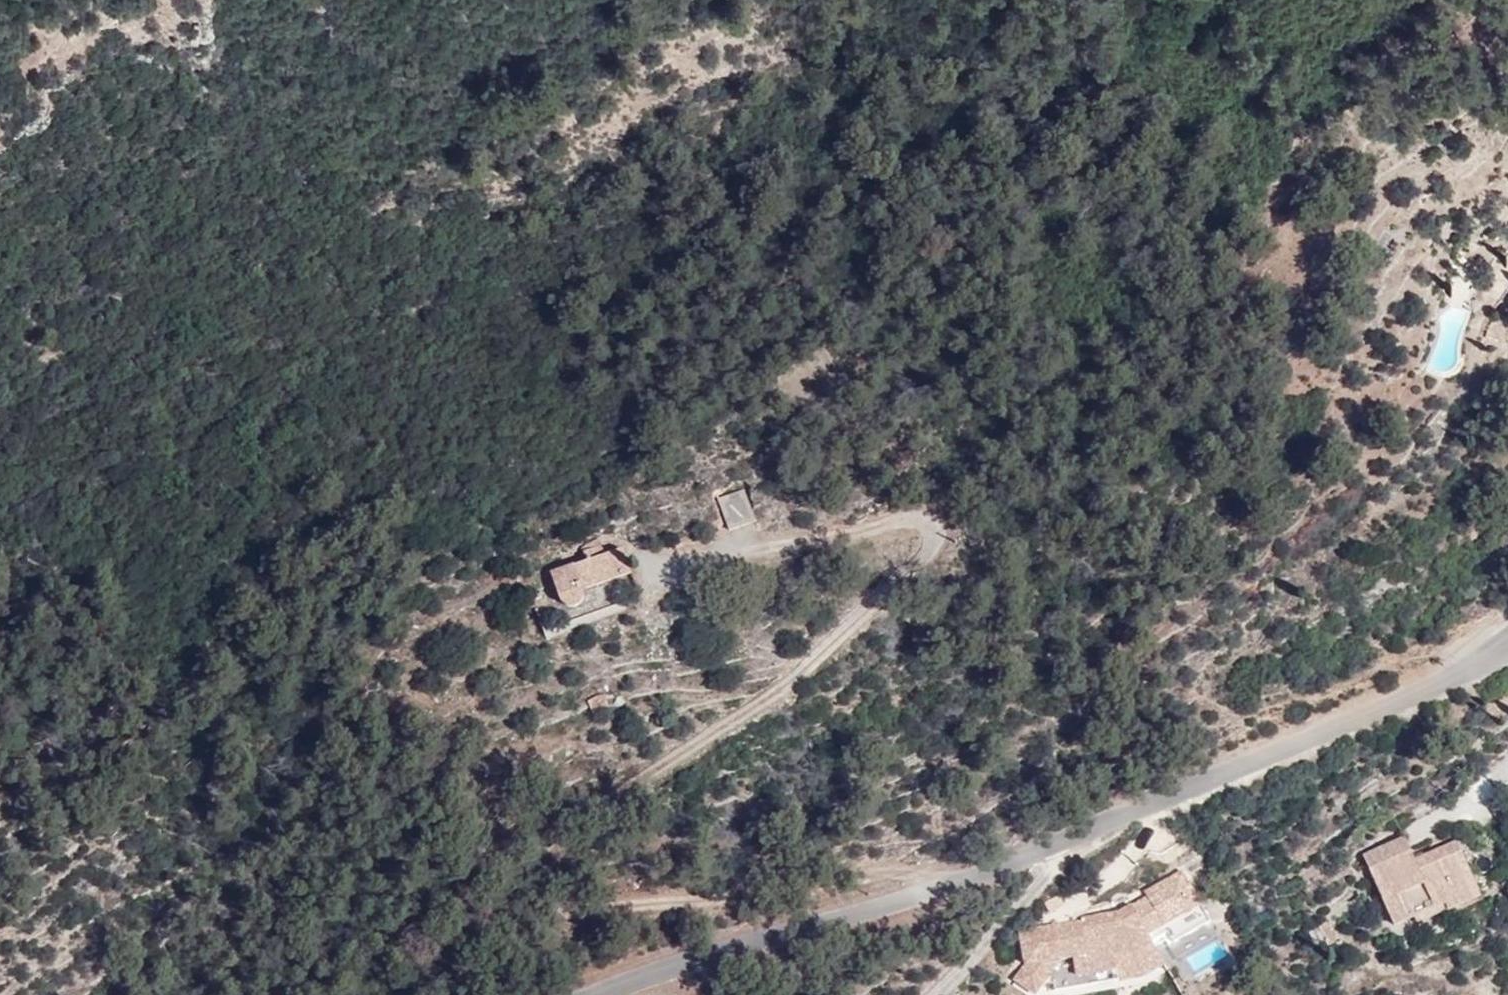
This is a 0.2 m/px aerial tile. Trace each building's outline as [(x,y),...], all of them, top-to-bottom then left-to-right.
[(742,525),(769,516),(758,485),(731,494),(742,525)] [(597,595),(595,587),(643,570),(634,545),(618,551),(611,534),(594,544),(599,558),(563,571),(573,600),(575,603),(579,606),(583,607),(587,607),(591,605),(594,603),(596,599),(597,595)] [(608,691),(586,701),(592,714),(614,705),(608,691)] [(1370,869),(1412,850),(1405,835),(1364,854),(1370,869)] [(1442,893),(1448,906),(1479,893),(1457,841),(1416,859),(1412,850),(1370,869),(1391,917),(1410,908),(1442,893)] [(1416,921),(1448,906),(1442,893),(1410,908),(1416,921)] [(1142,970),(1164,958),(1133,903),(1121,911),(1082,917),(1082,920),(1021,930),(1027,963),(1019,973),(1040,988),(1053,968),(1056,989),(1095,982),(1093,972),(1118,967),(1119,973),(1142,970)] [(1166,962),(1164,958),(1142,970),(1119,973),(1118,967),(1093,972),(1095,982),(1143,975),(1166,962)] [(1016,978),(1036,992),(1040,988),(1019,973),(1016,978)]
